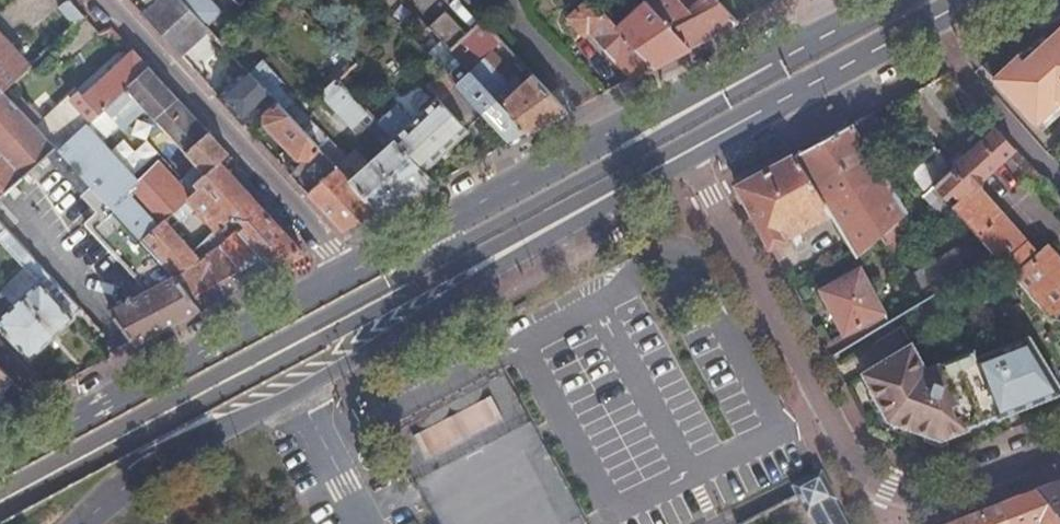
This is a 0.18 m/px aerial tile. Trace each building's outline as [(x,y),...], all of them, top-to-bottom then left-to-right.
[(41,57),(84,15),(70,0),(61,0),(22,37),(35,51),(41,57)] [(142,13),(156,0),(129,0),(142,13)] [(183,58),(189,53),(186,49),(208,29),(207,28),(181,0),(156,0),(142,13),(151,23),(183,58)] [(207,28),(223,14),(210,0),(181,0),(207,28)] [(398,0),(376,0),(386,11),(398,0)] [(653,67),(616,28),(595,5),(591,0),(585,0),(577,8),(574,5),(569,10),(572,13),(566,18),(582,35),(585,32),(630,79),(653,67)] [(689,48),(712,35),(737,22),(716,0),(692,0),(694,3),(686,9),(678,0),(651,0),(647,4),(689,48)] [(686,9),(694,3),(692,0),(678,0),(686,9)] [(616,28),(653,67),(669,58),(689,48),(647,4),(645,1),(638,8),(634,4),(629,9),(633,13),(616,28)] [(450,51),(469,34),(447,11),(429,28),(450,51)] [(461,61),(493,32),(483,20),(469,34),(450,51),(461,61)] [(1046,40),(1034,50),(1031,47),(1017,55),(991,79),(1035,126),(1059,103),(1059,104),(1059,32),(1046,40)] [(3,92),(41,57),(35,51),(25,61),(0,35),(0,89),(3,92)] [(38,130),(54,148),(58,152),(86,125),(97,114),(146,66),(131,51),(76,103),(71,98),(38,130)] [(249,73),(258,64),(254,59),(244,68),(249,73)] [(271,96),(276,102),(337,167),(346,159),(258,64),(249,73),(271,96)] [(58,152),(90,186),(141,242),(198,189),(194,185),(219,162),(228,154),(192,115),(146,66),(97,114),(113,130),(132,112),(130,110),(139,101),(198,165),(178,183),(157,161),(138,178),(86,125),(58,152)] [(216,94),(243,123),(271,96),(249,73),(244,68),(216,94)] [(518,139),(528,133),(484,86),(467,69),(452,83),(481,113),(510,143),(518,139)] [(391,135),(392,137),(395,139),(423,170),(467,130),(465,128),(481,113),(452,83),(441,71),(441,70),(425,85),(436,97),(411,120),(396,104),(378,121),(391,135)] [(548,123),(568,112),(532,74),(524,82),(519,77),(514,81),(518,86),(514,90),(498,73),(484,86),(528,133),(548,123)] [(367,119),(372,115),(338,79),(322,95),(351,127),(364,115),(367,119)] [(47,154),(54,148),(38,130),(3,92),(0,89),(0,198),(47,154)] [(343,232),(380,212),(349,180),(337,167),(276,102),(265,113),(265,123),(301,162),(289,173),(343,232)] [(795,155),(830,215),(852,253),(854,258),(877,238),(907,212),(869,149),(889,139),(882,125),(879,127),(872,114),(844,129),(795,155)] [(381,143),(391,135),(378,121),(375,118),(367,126),(381,143)] [(1059,327),(1059,257),(1049,244),(1037,254),(975,184),(1015,149),(996,127),(953,165),(954,167),(934,185),(942,194),(946,198),(954,192),(960,199),(952,205),(996,255),(1059,327)] [(407,198),(436,182),(423,170),(395,139),(349,180),(380,212),(407,198)] [(951,167),(936,146),(920,159),(922,160),(908,171),(926,192),(934,185),(954,167),(953,165),(951,167)] [(733,176),(738,186),(767,171),(792,157),(787,147),(733,176)] [(54,148),(47,154),(82,193),(90,186),(58,152),(54,148)] [(767,171),(738,186),(771,245),(778,259),(799,249),(791,235),(830,215),(795,155),(792,157),(767,171)] [(198,189),(141,242),(172,277),(200,260),(193,253),(174,230),(197,209),(217,231),(227,221),(272,270),(300,254),(301,252),(258,205),(219,162),(194,185),(198,189)] [(934,185),(926,192),(924,193),(932,202),(942,194),(934,185)] [(90,186),(82,193),(80,195),(96,212),(84,223),(145,291),(109,311),(134,343),(163,328),(201,308),(172,277),(141,242),(90,186)] [(172,277),(201,308),(236,289),(272,270),(227,221),(217,231),(199,246),(207,254),(200,260),(172,277)] [(0,225),(0,242),(38,283),(0,318),(0,328),(30,359),(72,319),(81,311),(0,225)] [(912,276),(926,297),(990,259),(976,236),(912,276)] [(843,333),(823,344),(831,356),(889,320),(859,268),(819,289),(843,333)] [(23,366),(30,359),(0,328),(0,342),(23,366)] [(917,339),(869,369),(895,414),(946,438),(973,427),(971,424),(1000,412),(1001,416),(1059,393),(1059,385),(1029,332),(974,353),(971,345),(929,362),(917,339)] [(12,381),(0,368),(0,393),(12,381)] [(453,421),(414,432),(419,450),(497,428),(488,396),(449,407),(453,421)] [(821,471),(793,486),(808,513),(811,512),(817,523),(846,523),(833,500),(836,499),(821,471)] [(1046,520),(1048,523),(1059,523),(1059,481),(949,523),(1037,523),(1046,520)]
